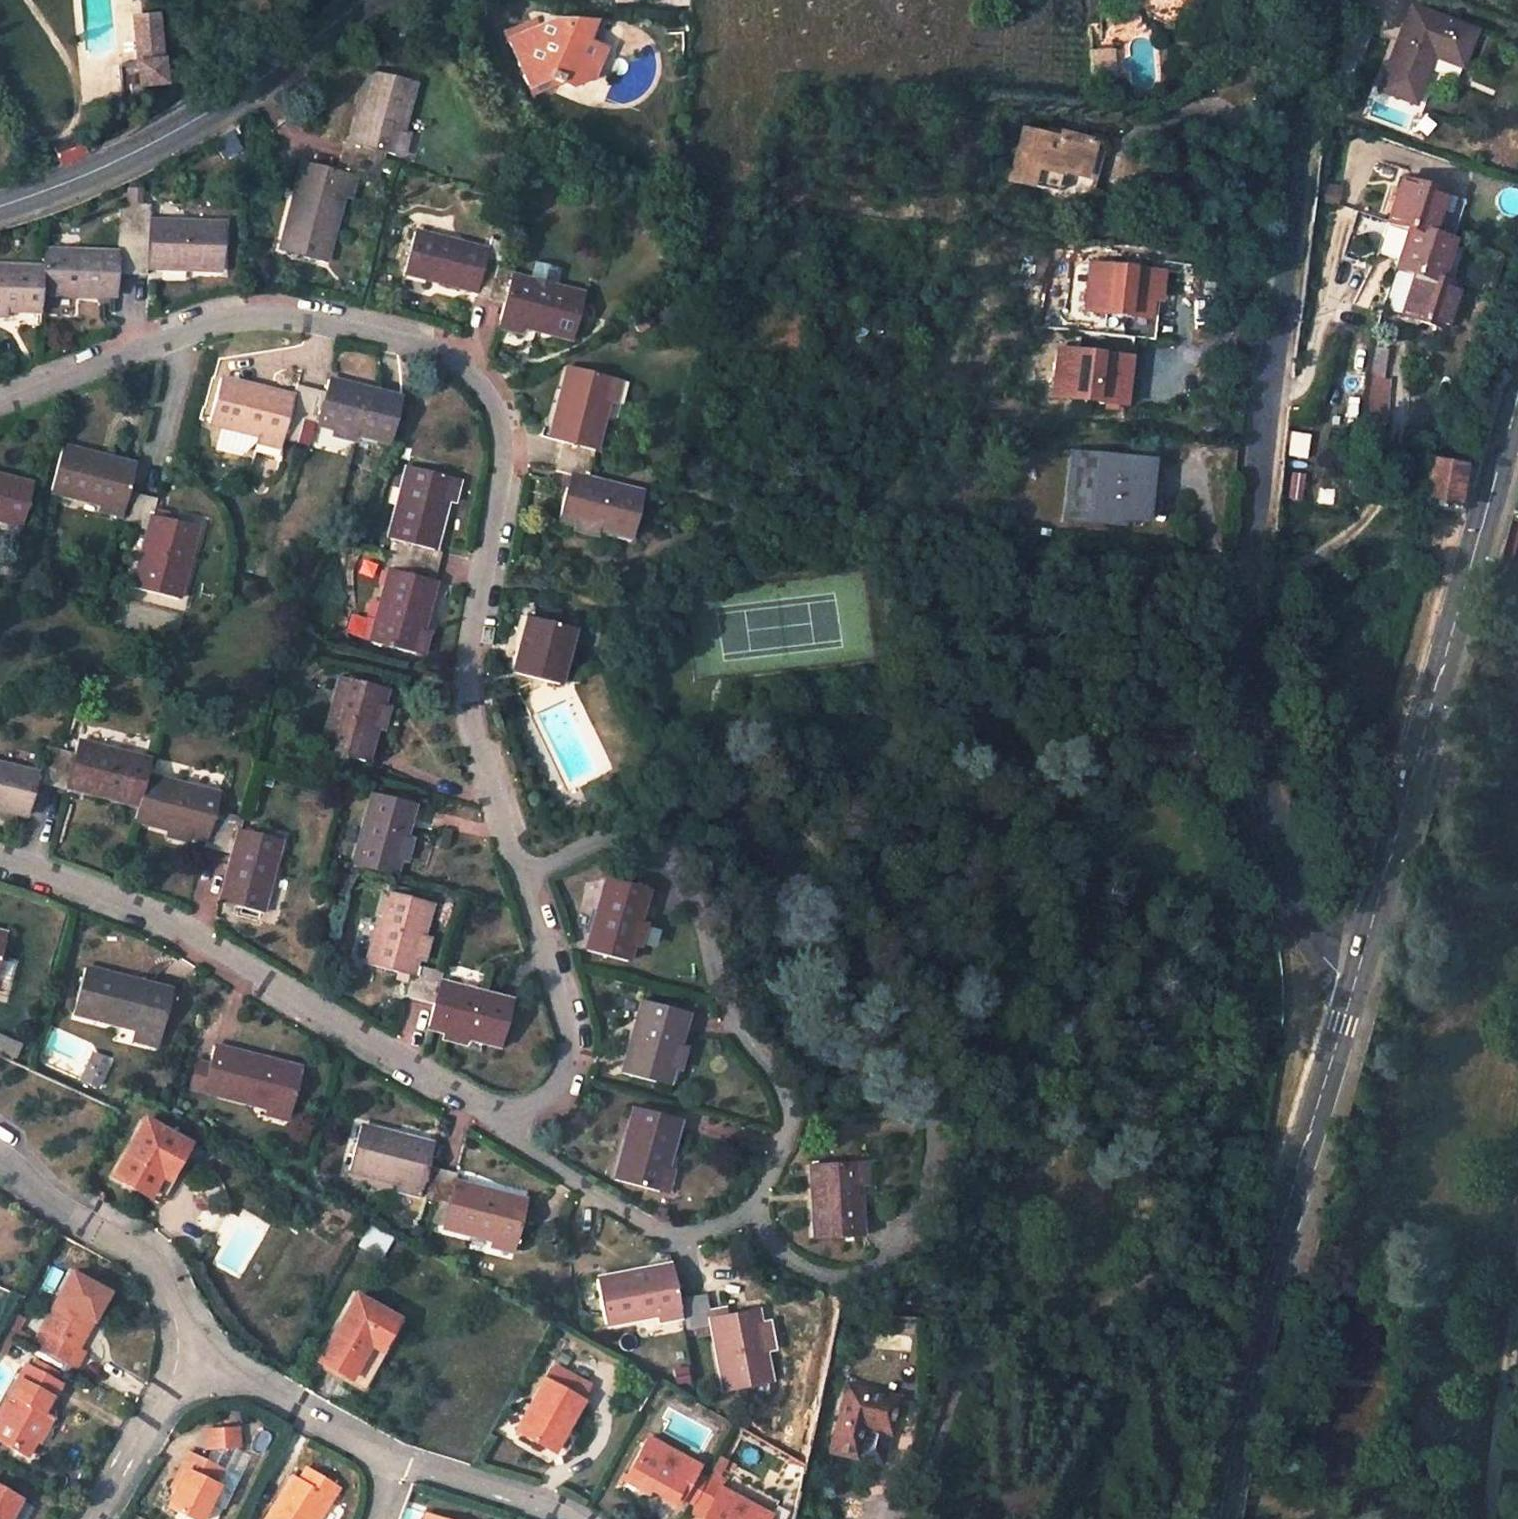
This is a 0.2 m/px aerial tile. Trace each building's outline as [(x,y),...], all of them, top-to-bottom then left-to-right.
[(1412,7),(1407,21),(1424,28),(1429,14),(1412,7)] [(1460,67),(1474,31),(1429,14),(1424,28),(1407,21),(1380,90),(1414,104),(1433,57),(1460,67)] [(133,19),(137,66),(116,67),(118,99),(140,98),(139,89),(163,87),(157,17),(133,19)] [(537,20),(505,33),(508,41),(540,28),(537,20)] [(1368,26),(1355,20),(1346,45),(1359,49),(1368,26)] [(573,85),(593,77),(605,49),(595,44),(586,40),(592,23),(570,22),(567,27),(559,24),(554,36),(545,40),(540,28),(508,41),(529,89),(551,80),(560,84),(562,81),(573,85)] [(554,36),(559,24),(554,22),(540,28),(545,40),(554,36)] [(592,23),(586,40),(595,44),(603,23),(592,23)] [(1111,79),(1108,48),(1087,50),(1090,81),(1111,79)] [(414,85),(369,72),(350,145),(343,143),(339,157),(369,165),(372,151),(395,156),(395,154),(397,149),(401,132),(414,85)] [(533,97),(559,85),(560,84),(551,80),(529,89),(533,97)] [(1062,136),(1038,129),(1023,178),(1043,184),(1048,165),(1055,167),(1061,181),(1059,189),(1068,192),(1075,170),(1096,177),(1107,142),(1073,132),(1071,139),(1062,136)] [(1073,132),(1064,130),(1062,136),(1071,139),(1073,132)] [(395,154),(403,156),(408,135),(401,132),(397,149),(395,154)] [(1077,198),(1108,180),(1116,152),(1114,144),(1107,142),(1096,177),(1075,170),(1068,192),(1059,189),(1056,188),(1055,192),(1077,198)] [(88,157),(82,143),(59,154),(66,168),(88,157)] [(330,247),(342,198),(348,174),(356,176),(365,179),(369,165),(339,157),(336,171),(303,163),(284,236),(330,247)] [(1048,165),(1043,184),(1056,188),(1059,189),(1061,181),(1055,167),(1048,165)] [(351,200),(356,176),(348,174),(342,198),(351,200)] [(1443,194),(1401,180),(1388,217),(1409,225),(1394,269),(1415,276),(1403,315),(1444,330),(1458,287),(1439,281),(1451,243),(1430,235),(1443,194)] [(136,205),(120,204),(118,255),(44,253),(43,271),(42,293),(116,296),(117,274),(133,275),(136,205)] [(148,269),(222,270),(223,226),(149,223),(150,206),(136,205),(133,275),(148,276),(148,269)] [(487,252),(416,232),(405,273),(477,293),(475,297),(488,301),(498,264),(485,261),(487,252)] [(535,261),(530,281),(556,288),(561,268),(535,261)] [(1150,320),(1153,300),(1161,301),(1165,273),(1093,263),(1087,311),(1150,320)] [(488,301),(504,305),(500,321),(522,327),(572,340),(584,296),(556,288),(530,281),(511,276),(514,268),(498,264),(488,301)] [(0,269),(0,309),(7,309),(42,310),(42,293),(43,271),(0,269)] [(500,321),(498,328),(520,335),(522,327),(500,321)] [(1128,385),(1132,357),(1060,347),(1054,395),(1117,404),(1120,384),(1128,385)] [(613,380),(567,368),(549,439),(562,443),(559,457),(592,466),(595,451),(607,402),(613,380)] [(302,421),(311,389),(297,385),(293,399),(222,378),(210,424),(232,430),(227,449),(250,455),(263,445),(265,439),(282,443),(288,417),(302,421)] [(401,399),(328,380),(325,393),(311,389),(302,421),(333,429),(356,434),(389,443),(401,399)] [(607,402),(615,404),(621,382),(613,380),(607,402)] [(333,429),(331,438),(354,444),(356,434),(333,429)] [(144,497),(130,492),(136,467),(63,448),(51,491),(103,505),(124,510),(122,519),(121,524),(136,527),(144,497)] [(1078,521),(1111,524),(1112,518),(1123,519),(1123,520),(1140,521),(1146,462),(1073,454),(1070,476),(1082,477),(1078,521)] [(592,466),(559,457),(555,472),(569,475),(568,478),(566,488),(558,519),(575,524),(597,529),(631,538),(642,494),(588,480),(592,466)] [(1461,465),(1422,459),(1415,505),(1454,511),(1461,465)] [(1140,521),(1147,523),(1154,463),(1146,462),(1140,521)] [(451,477),(409,466),(390,540),(407,544),(404,557),(438,566),(442,553),(433,550),(446,500),(451,477)] [(22,526),(33,485),(0,476),(0,520),(22,526)] [(1066,520),(1078,521),(1082,477),(1070,476),(1066,520)] [(446,500),(455,503),(460,479),(451,477),(446,500)] [(568,478),(562,477),(560,486),(566,488),(568,478)] [(136,527),(148,532),(134,588),(177,600),(195,528),(153,516),(157,501),(144,497),(136,527)] [(100,513),(122,519),(124,510),(103,505),(100,513)] [(575,524),(574,531),(595,537),(597,529),(575,524)] [(404,557),(400,573),(390,571),(372,642),(416,654),(422,631),(438,566),(404,557)] [(572,628),(528,618),(515,675),(558,685),(572,628)] [(416,654),(424,657),(430,633),(422,631),(416,654)] [(385,691),(341,679),(322,750),(367,762),(376,729),(381,706),(385,691)] [(376,729),(382,731),(388,708),(381,706),(376,729)] [(150,762),(77,743),(74,755),(61,751),(51,787),(65,791),(66,787),(139,806),(144,787),(147,776),(150,762)] [(47,748),(39,775),(0,765),(0,810),(28,817),(37,783),(51,787),(61,751),(47,748)] [(229,816),(215,812),(219,795),(147,776),(144,787),(139,806),(135,821),(168,830),(186,835),(190,836),(207,841),(206,847),(220,851),(229,816)] [(403,838),(412,805),(372,794),(353,865),(393,877),(397,860),(403,838)] [(220,851),(234,854),(221,903),(260,913),(279,840),(240,830),(243,820),(229,816),(220,851)] [(168,830),(166,838),(188,844),(190,836),(186,835),(168,830)] [(397,860),(405,862),(410,841),(403,838),(397,860)] [(647,890),(606,879),(586,951),(627,962),(632,945),(637,925),(647,890)] [(441,973),(413,966),(415,960),(420,940),(421,936),(430,904),(387,892),(367,965),(398,973),(411,976),(409,986),(406,997),(433,1004),(439,983),(441,973)] [(632,945),(638,947),(644,927),(637,925),(632,945)] [(415,960),(424,963),(430,938),(421,936),(420,940),(415,960)] [(172,990),(85,968),(73,1013),(138,1030),(159,1035),(172,990)] [(396,983),(409,986),(411,976),(398,973),(396,983)] [(467,1038),(500,1047),(512,1002),(439,983),(433,1004),(427,1028),(444,1032),(467,1038)] [(686,1014),(642,1002),(622,1074),(666,1087),(671,1069),(677,1047),(686,1014)] [(138,1030),(136,1037),(157,1043),(159,1035),(138,1030)] [(444,1032),(442,1041),(465,1047),(467,1038),(444,1032)] [(300,1068),(214,1046),(203,1092),(267,1108),(288,1114),(300,1068)] [(671,1069),(679,1071),(685,1049),(677,1047),(671,1069)] [(267,1108),(265,1116),(287,1122),(288,1114),(267,1108)] [(678,1121),(634,1109),(614,1181),(658,1193),(664,1172),(678,1121)] [(187,1144),(144,1120),(112,1177),(148,1197),(159,1176),(166,1181),(187,1144)] [(439,1170),(427,1167),(433,1146),(361,1128),(349,1171),(397,1183),(422,1189),(420,1198),(431,1201),(439,1170)] [(854,1162),(809,1166),(813,1240),(858,1237),(856,1186),(854,1162)] [(856,1186),(864,1185),(863,1162),(854,1162),(856,1186)] [(431,1201),(449,1205),(442,1229),(491,1241),(515,1247),(526,1202),(453,1183),(456,1174),(439,1170),(431,1201)] [(658,1193),(667,1195),(672,1174),(664,1172),(658,1193)] [(155,1202),(166,1181),(159,1176),(148,1197),(155,1202)] [(396,1192),(420,1198),(422,1189),(397,1183),(396,1192)] [(491,1241),(489,1249),(513,1256),(515,1247),(491,1241)] [(670,1266),(597,1280),(606,1326),(656,1316),(679,1312),(680,1319),(682,1331),(696,1328),(690,1297),(676,1300),(670,1266)] [(79,1349),(108,1294),(71,1274),(31,1348),(74,1371),(85,1352),(79,1349)] [(696,1328),(710,1326),(723,1392),(769,1384),(762,1350),(758,1327),(758,1326),(755,1310),(722,1316),(709,1318),(707,1309),(704,1295),(690,1297),(696,1328)] [(397,1321),(355,1297),(317,1363),(348,1381),(368,1346),(379,1353),(397,1321)] [(709,1318),(722,1316),(720,1307),(707,1309),(709,1318)] [(658,1323),(680,1319),(679,1312),(656,1316),(658,1323)] [(762,1350),(770,1349),(765,1325),(758,1326),(758,1327),(762,1350)] [(359,1387),(379,1353),(368,1346),(348,1381),(359,1387)] [(555,1365),(546,1380),(583,1402),(592,1387),(555,1365)] [(25,1368),(0,1413),(0,1423),(0,1424),(0,1444),(25,1458),(34,1442),(29,1439),(35,1429),(39,1432),(47,1417),(42,1415),(58,1386),(25,1368)] [(583,1402),(546,1380),(515,1430),(547,1450),(560,1427),(566,1430),(583,1402)] [(897,1400),(847,1387),(830,1452),(880,1464),(897,1400)] [(236,1447),(236,1429),(205,1428),(205,1446),(210,1446),(232,1446),(236,1447)] [(699,1466),(647,1437),(625,1476),(649,1490),(677,1505),(681,1497),(691,1480),(694,1474),(699,1466)] [(232,1446),(210,1446),(203,1460),(222,1469),(239,1478),(250,1455),(232,1446)] [(192,1518),(203,1518),(211,1503),(219,1486),(232,1493),(239,1478),(222,1469),(203,1460),(186,1451),(178,1468),(183,1470),(174,1488),(165,1506),(192,1518)] [(170,1485),(174,1488),(183,1470),(178,1468),(170,1485)] [(305,1470),(299,1480),(292,1476),(265,1518),(312,1518),(325,1498),(330,1502),(337,1490),(305,1470)] [(694,1474),(691,1480),(681,1497),(693,1504),(706,1481),(694,1474)] [(768,1517),(719,1489),(724,1482),(710,1474),(706,1481),(693,1504),(689,1510),(703,1518),(767,1518),(768,1517)] [(649,1490),(625,1476),(622,1481),(646,1495),(649,1490)] [(219,1486),(211,1503),(224,1509),(232,1493),(219,1486)] [(0,1491),(0,1518),(9,1518),(19,1502),(0,1491)] [(330,1502),(325,1498),(312,1518),(319,1518),(330,1502)] [(27,1507),(19,1502),(9,1518),(21,1518),(27,1507)]
